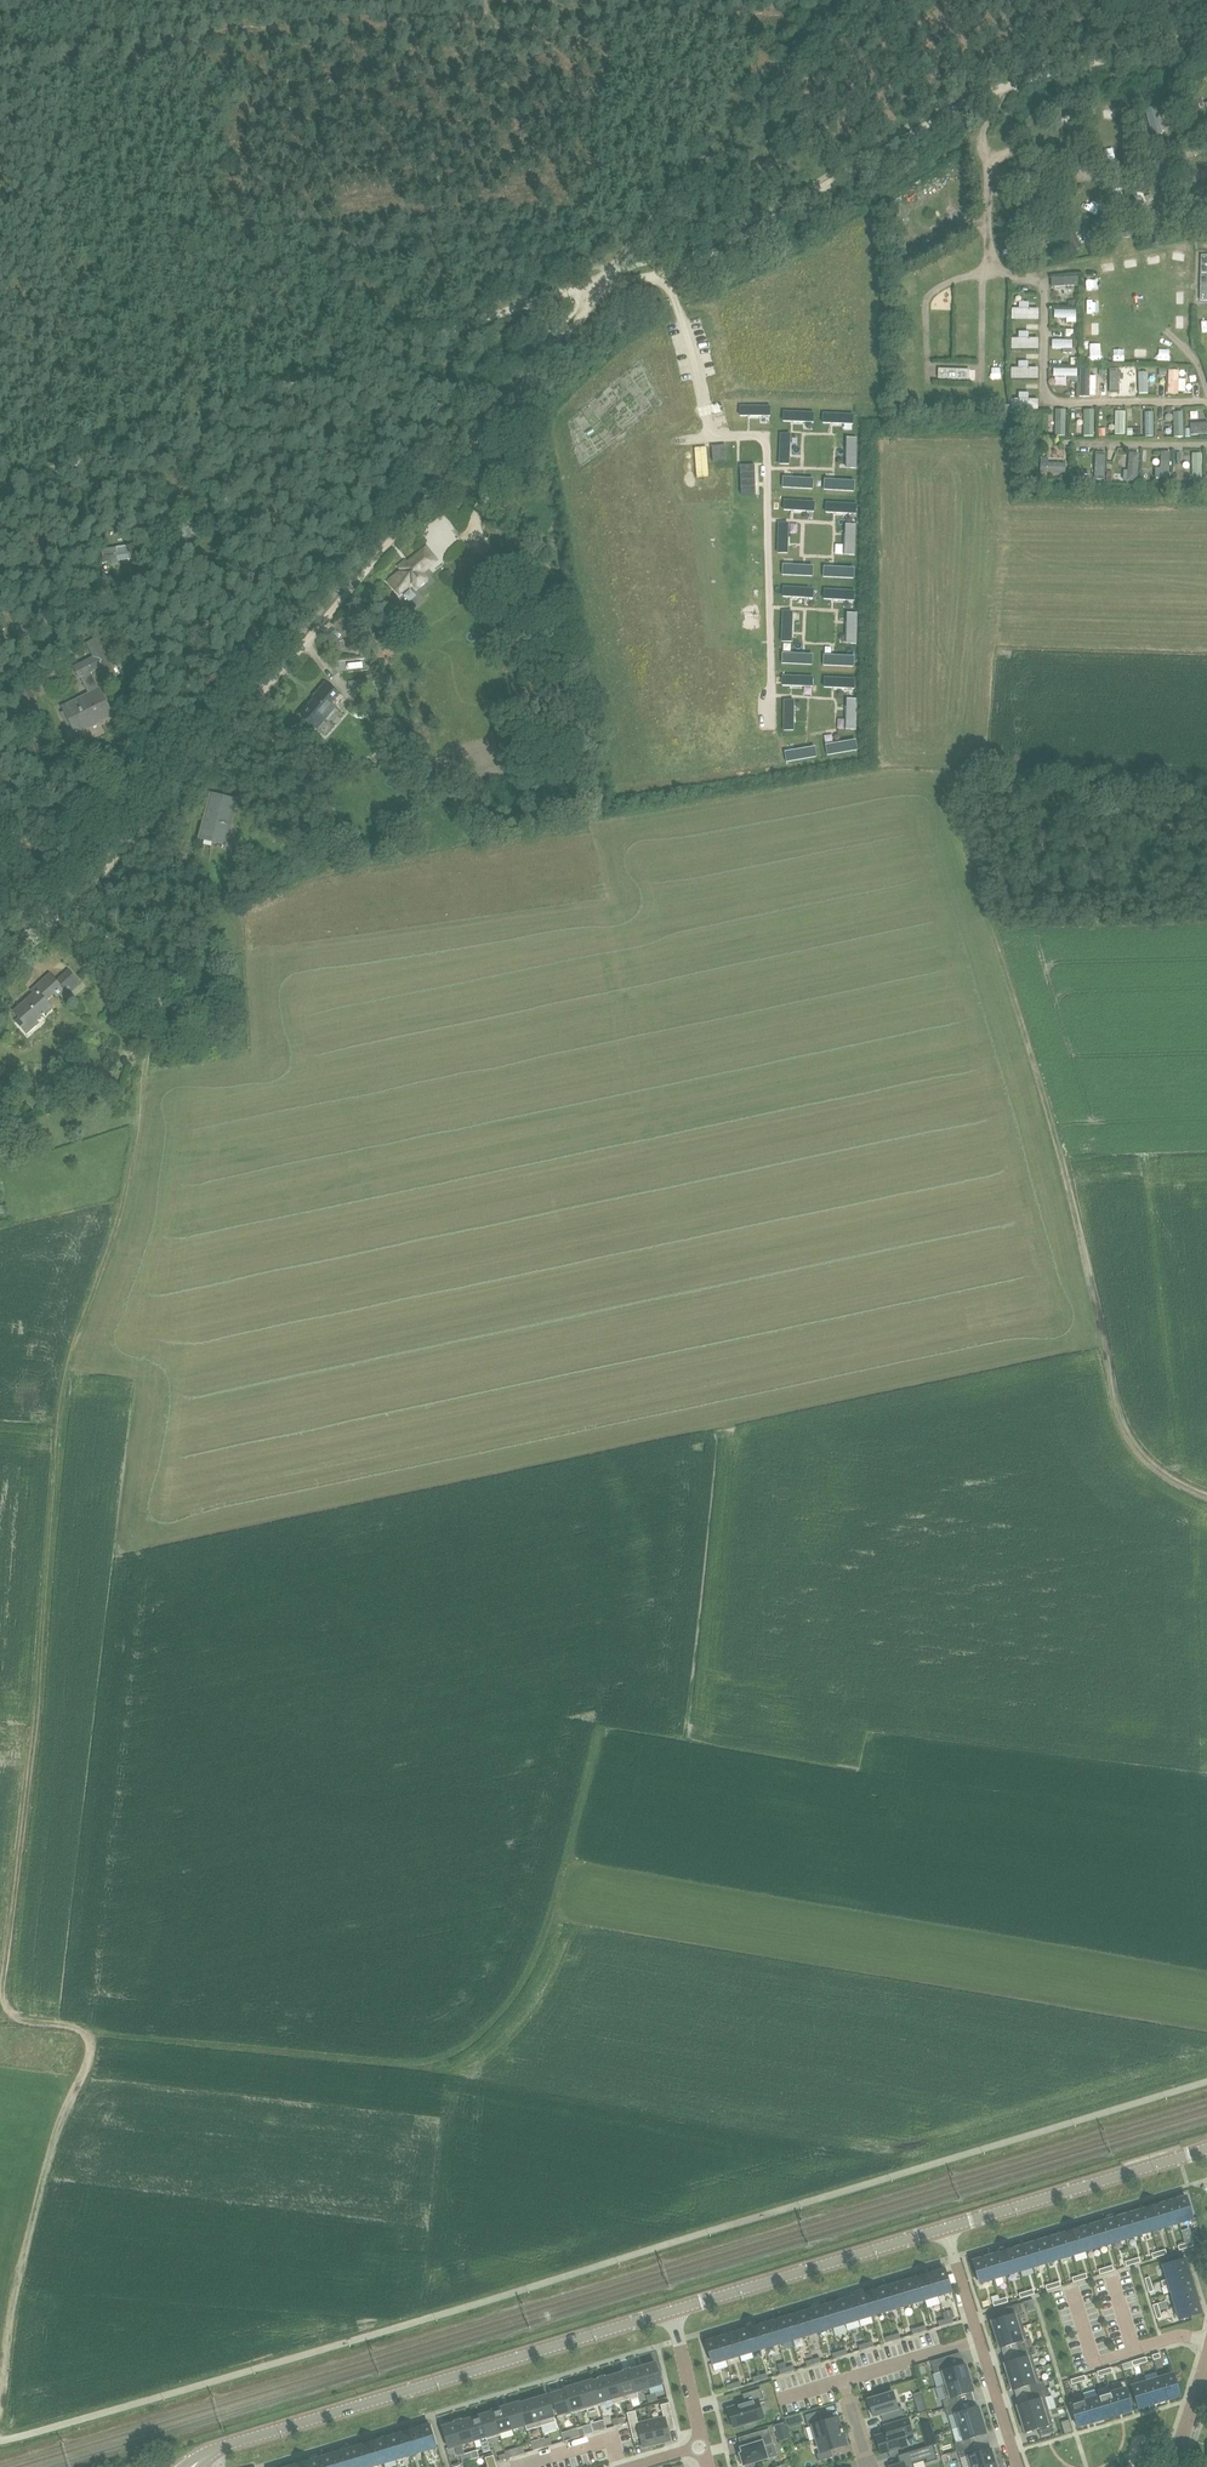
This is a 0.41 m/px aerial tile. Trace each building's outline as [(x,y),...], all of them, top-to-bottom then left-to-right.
[(1194,112),(1186,116),(1189,122),(1197,119),(1194,112)] [(1097,137),(1109,136),(1108,123),(1096,124),(1097,137)] [(1060,135),(1060,141),(1071,140),(1070,124),(1050,126),(1051,136),(1060,135)] [(1142,186),(1133,190),(1145,216),(1154,213),(1142,186)] [(1026,233),(1033,249),(1044,244),(1038,228),(1026,233)] [(1078,252),(1085,249),(1077,230),(1070,234),(1078,252)] [(1184,258),(1194,254),(1189,243),(1179,247),(1184,258)] [(1145,252),(1152,268),(1161,264),(1155,248),(1145,252)] [(1087,296),(1100,295),(1099,283),(1087,284),(1087,296)] [(1056,308),(1057,320),(1065,319),(1065,325),(1079,324),(1077,306),(1056,308)] [(1192,327),(1190,313),(1183,315),(1186,328),(1192,327)] [(1088,338),(1097,338),(1097,324),(1088,324),(1088,338)] [(904,348),(914,348),(915,337),(904,337),(904,348)] [(1054,349),(1068,350),(1068,355),(1073,355),(1073,348),(1075,348),(1075,338),(1054,337),(1054,349)] [(1041,338),(1016,339),(1017,350),(1041,349),(1041,338)] [(1152,361),(1151,347),(1138,348),(1139,361),(1152,361)] [(1099,358),(1101,351),(1093,349),(1091,356),(1099,358)] [(1056,368),(1057,383),(1068,383),(1068,381),(1081,380),(1080,367),(1056,368)] [(1016,369),(1016,379),(1040,378),(1040,368),(1016,369)] [(1092,376),(1092,368),(1083,368),(1083,398),(1094,398),(1094,376),(1092,376)] [(1111,368),(1110,388),(1120,389),(1121,369),(1111,368)] [(1168,390),(1187,391),(1188,377),(1181,377),(1181,368),(1169,368),(1168,390)] [(1141,394),(1151,394),(1150,370),(1140,370),(1141,394)] [(1021,406),(1041,407),(1042,399),(1021,398),(1021,406)] [(737,400),(736,421),(769,422),(770,400),(737,400)] [(780,403),(779,424),(812,426),(813,405),(780,403)] [(820,404),(819,425),(852,427),(853,406),(820,404)] [(1126,434),(1126,409),(1117,409),(1117,434),(1126,434)] [(1186,436),(1185,409),(1175,410),(1176,437),(1186,436)] [(1057,434),(1067,434),(1068,410),(1058,410),(1057,434)] [(1096,435),(1096,414),(1088,414),(1089,435),(1096,435)] [(1192,423),(1193,433),(1206,433),(1206,422),(1192,423)] [(1098,425),(1100,435),(1107,434),(1106,424),(1098,425)] [(837,431),(836,464),(857,465),(859,432),(837,431)] [(780,433),(778,465),(800,466),(801,434),(780,433)] [(709,437),(709,455),(730,455),(730,437),(709,437)] [(1041,461),(1041,469),(1066,468),(1066,460),(1041,461)] [(780,468),(778,489),(812,491),(813,470),(780,468)] [(823,468),(821,489),(855,491),(856,470),(823,468)] [(776,492),(775,514),(809,516),(810,494),(776,492)] [(822,494),(821,516),(854,517),(855,496),(822,494)] [(772,520),(771,551),(792,552),(794,521),(772,520)] [(835,522),(833,554),(854,555),(856,523),(835,522)] [(401,570),(387,581),(399,596),(409,588),(407,586),(412,583),(416,588),(418,586),(421,586),(424,583),(424,581),(427,579),(422,574),(420,571),(421,570),(421,569),(425,565),(429,568),(433,573),(445,563),(452,562),(455,560),(459,557),(465,552),(468,549),(453,531),(432,548),(441,559),(435,563),(438,561),(427,547),(407,564),(405,561),(398,566),(401,570)] [(129,546),(102,549),(104,562),(131,559),(129,546)] [(780,555),(779,576),(812,578),(813,557),(780,555)] [(821,557),(820,579),(853,580),(854,559),(821,557)] [(780,582),(779,603),(812,605),(813,584),(780,582)] [(821,582),(820,604),(854,605),(855,584),(821,582)] [(777,607),(776,638),(797,639),(799,608),(777,607)] [(839,609),(837,641),(858,642),(860,610),(839,609)] [(69,717),(77,733),(87,728),(88,729),(101,723),(99,719),(110,712),(89,670),(98,666),(105,680),(115,675),(97,638),(86,643),(94,657),(74,666),(79,676),(81,676),(89,693),(63,706),(65,710),(61,713),(64,719),(69,717)] [(782,642),(781,664),(814,665),(815,644),(782,642)] [(828,646),(827,667),(860,669),(861,648),(828,646)] [(782,669),(781,690),(814,692),(816,670),(782,669)] [(827,672),(826,693),(859,695),(860,673),(827,672)] [(366,680),(360,680),(361,687),(361,688),(377,686),(376,678),(366,680)] [(308,706),(300,715),(309,723),(312,725),(319,717),(324,722),(336,708),(333,705),(340,697),(326,685),(314,699),(316,700),(309,708),(308,706)] [(839,697),(837,726),(859,727),(860,698),(839,697)] [(779,698),(777,729),(799,730),(800,699),(779,698)] [(854,731),(821,737),(825,758),(857,753),(854,731)] [(813,738),(780,743),(783,764),(816,759),(813,738)] [(210,796),(200,839),(226,845),(236,802),(210,796)] [(64,992),(67,995),(79,983),(68,970),(56,981),(50,974),(31,991),(34,994),(14,1012),(20,1019),(16,1022),(23,1029),(26,1026),(31,1031),(36,1026),(37,1021),(52,1008),(44,1000),(53,992),(58,997),(64,992)] [(113,1015),(109,1022),(116,1025),(119,1018),(113,1015)] [(1192,2219),(1186,2197),(1172,2201),(1179,2223),(1192,2219)] [(1172,2201),(1159,2205),(1166,2227),(1179,2223),(1172,2201)] [(1152,2231),(1166,2227),(1159,2205),(1146,2209),(1152,2231)] [(1152,2231),(1146,2209),(1132,2213),(1139,2235),(1152,2231)] [(1119,2217),(1126,2239),(1139,2235),(1132,2213),(1119,2217)] [(1113,2243),(1126,2239),(1119,2217),(1106,2221),(1113,2243)] [(1106,2221),(1093,2225),(1099,2247),(1113,2243),(1106,2221)] [(1093,2225),(1079,2229),(1086,2251),(1099,2247),(1093,2225)] [(1073,2255),(1086,2251),(1079,2229),(1066,2233),(1073,2255)] [(1073,2255),(1066,2233),(1053,2237),(1060,2259),(1073,2255)] [(1053,2237),(1040,2241),(1046,2263),(1060,2259),(1053,2237)] [(1046,2263),(1040,2241),(1026,2245),(1033,2267),(1046,2263)] [(1020,2271),(1033,2267),(1026,2245),(1013,2249),(1020,2271)] [(1020,2271),(1013,2249),(1000,2253),(1007,2275),(1020,2271)] [(987,2257),(993,2279),(1007,2275),(1000,2253),(987,2257)] [(980,2283),(993,2279),(987,2257),(973,2261),(980,2283)] [(1163,2266),(1167,2280),(1189,2273),(1185,2259),(1163,2266)] [(945,2269),(931,2273),(938,2296),(952,2292),(945,2269)] [(931,2273),(918,2277),(925,2300),(938,2296),(931,2273)] [(1193,2286),(1189,2273),(1167,2280),(1171,2293),(1193,2286)] [(918,2277),(905,2281),(911,2304),(925,2300),(918,2277)] [(905,2281),(891,2285),(898,2308),(911,2304),(905,2281)] [(891,2285),(878,2289),(885,2312),(898,2308),(891,2285)] [(1175,2306),(1197,2299),(1193,2286),(1171,2293),(1175,2306)] [(878,2289),(865,2293),(872,2316),(885,2312),(878,2289)] [(865,2293),(852,2297),(858,2320),(872,2316),(865,2293)] [(852,2297),(838,2301),(845,2324),(858,2320),(852,2297)] [(1179,2320),(1202,2313),(1197,2299),(1175,2306),(1179,2320)] [(838,2301),(825,2305),(832,2328),(845,2324),(838,2301)] [(995,2335),(1023,2326),(1019,2313),(1023,2312),(1020,2304),(1005,2308),(1008,2316),(991,2321),(995,2335)] [(825,2305),(812,2309),(819,2332),(832,2328),(825,2305)] [(812,2309),(799,2313),(806,2336),(819,2332),(812,2309)] [(799,2313),(786,2317),(792,2340),(806,2336),(799,2313)] [(786,2317),(772,2321),(779,2344),(792,2340),(786,2317)] [(772,2321),(759,2325),(766,2348),(779,2344),(772,2321)] [(759,2325),(746,2329),(753,2352),(766,2348),(759,2325)] [(1027,2340),(1023,2326),(995,2335),(1000,2348),(1016,2343),(1018,2351),(1033,2346),(1031,2339),(1027,2340)] [(746,2329),(733,2333),(739,2356),(753,2352),(746,2329)] [(733,2333),(719,2337),(726,2360),(739,2356),(733,2333)] [(836,2333),(826,2337),(832,2354),(842,2351),(836,2333)] [(719,2337),(706,2342),(712,2364),(726,2360),(719,2337)] [(1033,2346),(1018,2351),(1021,2358),(1004,2363),(1008,2377),(1036,2369),(1032,2355),(1035,2354),(1033,2346)] [(942,2386),(970,2378),(965,2364),(949,2369),(947,2361),(932,2366),(934,2374),(942,2371),(946,2384),(942,2385),(942,2386)] [(656,2363),(643,2367),(649,2388),(662,2384),(656,2363)] [(630,2369),(638,2397),(639,2397),(637,2391),(649,2388),(643,2367),(631,2371),(630,2369)] [(618,2375),(625,2401),(638,2397),(630,2369),(624,2371),(624,2373),(618,2375)] [(1036,2369),(1008,2377),(1012,2391),(1029,2386),(1031,2393),(1046,2389),(1043,2381),(1040,2382),(1036,2369)] [(1159,2378),(1166,2400),(1179,2396),(1173,2374),(1159,2378)] [(605,2377),(613,2405),(625,2401),(618,2375),(605,2378),(605,2377)] [(612,2405),(613,2405),(605,2377),(598,2379),(599,2380),(593,2382),(593,2381),(592,2381),(600,2406),(600,2405),(599,2403),(611,2399),(612,2405)] [(942,2401),(945,2408),(959,2404),(957,2396),(974,2391),(970,2378),(942,2386),(946,2399),(942,2401)] [(1153,2404),(1166,2400),(1159,2378),(1146,2382),(1153,2404)] [(592,2381),(579,2385),(586,2410),(600,2406),(592,2381)] [(1153,2404),(1146,2382),(1132,2386),(1139,2409),(1153,2404)] [(579,2385),(566,2389),(573,2414),(586,2410),(579,2385)] [(1125,2388),(1111,2392),(1118,2415),(1132,2411),(1125,2388)] [(573,2414),(566,2389),(565,2389),(566,2390),(552,2394),(558,2415),(572,2411),(573,2414)] [(1021,2419),(1049,2411),(1045,2398),(1048,2396),(1046,2389),(1031,2393),(1033,2401),(1017,2406),(1021,2419)] [(728,2409),(733,2427),(744,2424),(745,2428),(756,2425),(755,2421),(764,2418),(758,2400),(764,2398),(761,2390),(744,2395),(746,2403),(728,2409)] [(901,2407),(898,2408),(893,2392),(868,2400),(873,2417),(881,2414),(883,2421),(904,2415),(901,2407)] [(1118,2415),(1111,2392),(1098,2396),(1105,2419),(1118,2415)] [(533,2400),(541,2426),(556,2422),(548,2396),(533,2400)] [(1098,2396),(1085,2401),(1091,2423),(1105,2419),(1098,2396)] [(519,2403),(527,2430),(541,2426),(533,2400),(520,2404),(519,2403)] [(1078,2427),(1091,2423),(1085,2401),(1071,2405),(1078,2427)] [(926,2409),(924,2402),(917,2404),(919,2411),(926,2409)] [(519,2403),(506,2407),(512,2429),(525,2425),(527,2431),(527,2430),(519,2403)] [(650,2420),(656,2444),(670,2441),(668,2432),(675,2430),(668,2403),(660,2405),(663,2417),(650,2420)] [(955,2414),(959,2427),(982,2420),(978,2406),(962,2411),(959,2404),(945,2408),(947,2416),(955,2414)] [(500,2433),(512,2429),(506,2407),(492,2411),(500,2436),(500,2433)] [(500,2436),(492,2411),(492,2412),(480,2416),(487,2439),(500,2436)] [(642,2448),(656,2444),(650,2420),(638,2423),(635,2411),(626,2413),(633,2440),(640,2438),(642,2448)] [(812,2425),(816,2439),(843,2431),(838,2417),(822,2422),(819,2411),(805,2415),(808,2426),(812,2425)] [(1049,2411),(1021,2419),(1025,2433),(1038,2429),(1040,2437),(1055,2432),(1049,2411)] [(487,2440),(487,2439),(480,2416),(468,2420),(474,2440),(486,2437),(487,2440)] [(913,2432),(908,2419),(884,2426),(886,2433),(875,2437),(881,2454),(907,2445),(904,2435),(913,2432)] [(924,2428),(931,2426),(929,2419),(922,2422),(924,2428)] [(461,2444),(474,2440),(468,2420),(462,2422),(461,2420),(455,2422),(461,2444)] [(986,2434),(982,2420),(959,2427),(963,2441),(955,2443),(958,2451),(972,2446),(970,2439),(986,2434)] [(448,2448),(461,2444),(455,2422),(454,2422),(455,2424),(442,2427),(448,2448)] [(781,2440),(788,2438),(783,2423),(776,2425),(781,2440)] [(416,2429),(423,2451),(437,2447),(430,2425),(416,2429)] [(416,2429),(403,2433),(410,2455),(423,2451),(416,2429)] [(755,2465),(754,2463),(768,2458),(764,2447),(773,2444),(769,2429),(750,2434),(753,2444),(740,2448),(742,2453),(740,2454),(740,2456),(738,2457),(740,2464),(743,2464),(743,2466),(745,2465),(745,2466),(748,2466),(755,2465)] [(578,2430),(571,2432),(573,2438),(580,2436),(578,2430)] [(847,2445),(843,2431),(816,2439),(821,2453),(816,2454),(819,2461),(833,2457),(830,2450),(847,2445)] [(410,2455),(403,2433),(390,2437),(396,2459),(410,2455)] [(383,2463),(396,2459),(390,2437),(376,2441),(383,2463)] [(370,2466),(371,2466),(383,2463),(376,2441),(363,2445),(370,2466)] [(888,2466),(914,2466),(913,2464),(926,2460),(927,2463),(938,2459),(933,2444),(897,2455),(899,2463),(888,2466)] [(363,2445),(350,2449),(355,2466),(370,2466),(363,2445)] [(995,2462),(991,2449),(974,2454),(972,2446),(958,2451),(960,2458),(968,2456),(971,2466),(980,2466),(995,2462)] [(341,2466),(355,2466),(350,2449),(337,2453),(341,2466)] [(327,2466),(341,2466),(337,2453),(323,2457),(327,2466)] [(488,2466),(497,2466),(493,2455),(485,2458),(488,2466)] [(323,2457),(310,2461),(312,2466),(327,2466),(323,2457)]
